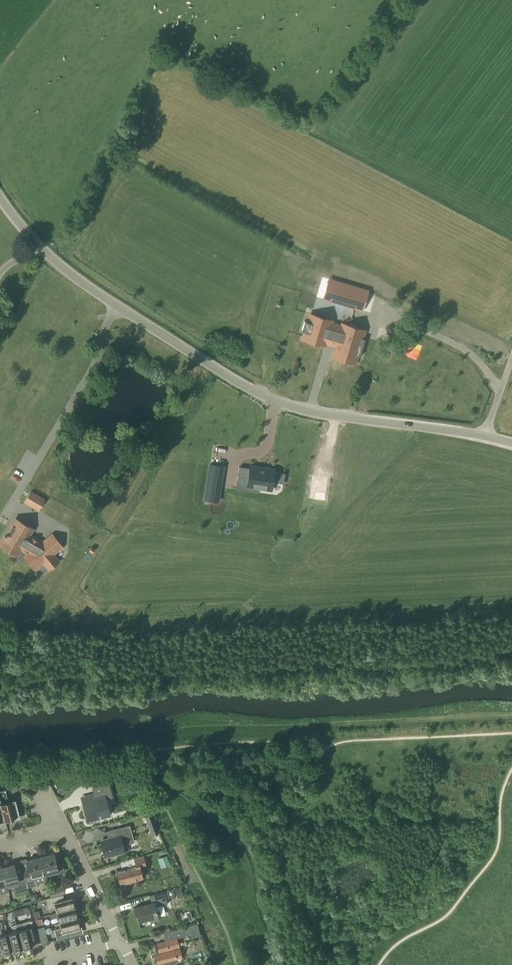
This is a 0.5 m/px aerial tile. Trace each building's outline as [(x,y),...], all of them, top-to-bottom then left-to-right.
[(330,281),(324,301),(363,312),(368,293),(330,281)] [(303,320),(300,330),(303,331),(300,339),(323,346),(324,342),(336,346),(335,349),(332,357),(355,364),(358,356),(360,357),(365,340),(363,339),(365,331),(342,324),(341,328),(330,325),(331,320),(315,316),(313,323),(303,320)] [(239,467),(237,476),(248,478),(247,486),(260,488),(271,490),(273,482),(283,484),(285,474),(274,472),(274,470),(250,466),(250,468),(239,467)] [(220,482),(208,480),(205,499),(217,501),(220,482)] [(38,511),(45,500),(31,491),(24,503),(38,511)] [(42,542),(30,535),(33,530),(15,519),(2,540),(27,555),(23,557),(35,571),(64,547),(53,533),(42,542)] [(96,802),(83,805),(87,821),(110,815),(106,799),(104,792),(102,785),(92,787),(94,794),(96,802)] [(0,803),(5,821),(19,817),(15,800),(0,803)] [(151,836),(159,833),(152,814),(145,817),(151,836)] [(106,857),(124,853),(122,845),(133,842),(129,826),(116,829),(118,836),(102,841),(106,857)] [(40,857),(44,875),(58,871),(54,853),(40,857)] [(119,884),(143,878),(140,866),(145,864),(143,856),(133,858),(135,866),(116,871),(119,884)] [(36,877),(44,875),(40,857),(26,860),(28,868),(22,870),(22,871),(23,874),(26,882),(27,887),(27,888),(36,885),(37,884),(36,880),(37,880),(36,877)] [(23,874),(22,871),(16,873),(13,864),(1,867),(5,885),(12,883),(15,896),(29,892),(27,888),(27,887),(26,882),(23,874)] [(50,897),(65,893),(63,886),(48,890),(50,897)] [(159,920),(155,907),(168,904),(165,891),(151,895),(153,903),(133,908),(134,912),(135,912),(138,922),(149,919),(150,923),(159,920)] [(56,912),(74,908),(72,897),(64,899),(63,895),(46,899),(49,909),(55,907),(56,912)] [(59,922),(77,918),(74,908),(56,912),(50,914),(51,919),(57,917),(59,922)] [(77,918),(59,922),(60,928),(54,930),(57,940),(79,934),(78,929),(80,928),(77,918)] [(16,924),(17,931),(22,949),(32,946),(30,938),(36,937),(32,920),(21,923),(16,924)] [(17,931),(16,924),(11,925),(13,932),(7,933),(12,951),(22,949),(17,931)] [(189,927),(163,934),(165,941),(156,944),(158,955),(154,956),(157,964),(169,964),(177,962),(176,960),(182,958),(177,938),(194,934),(192,927),(189,928),(189,927)] [(7,933),(2,935),(0,928),(0,948),(2,954),(12,951),(7,933)] [(89,936),(80,936),(81,946),(89,946),(89,936)]
